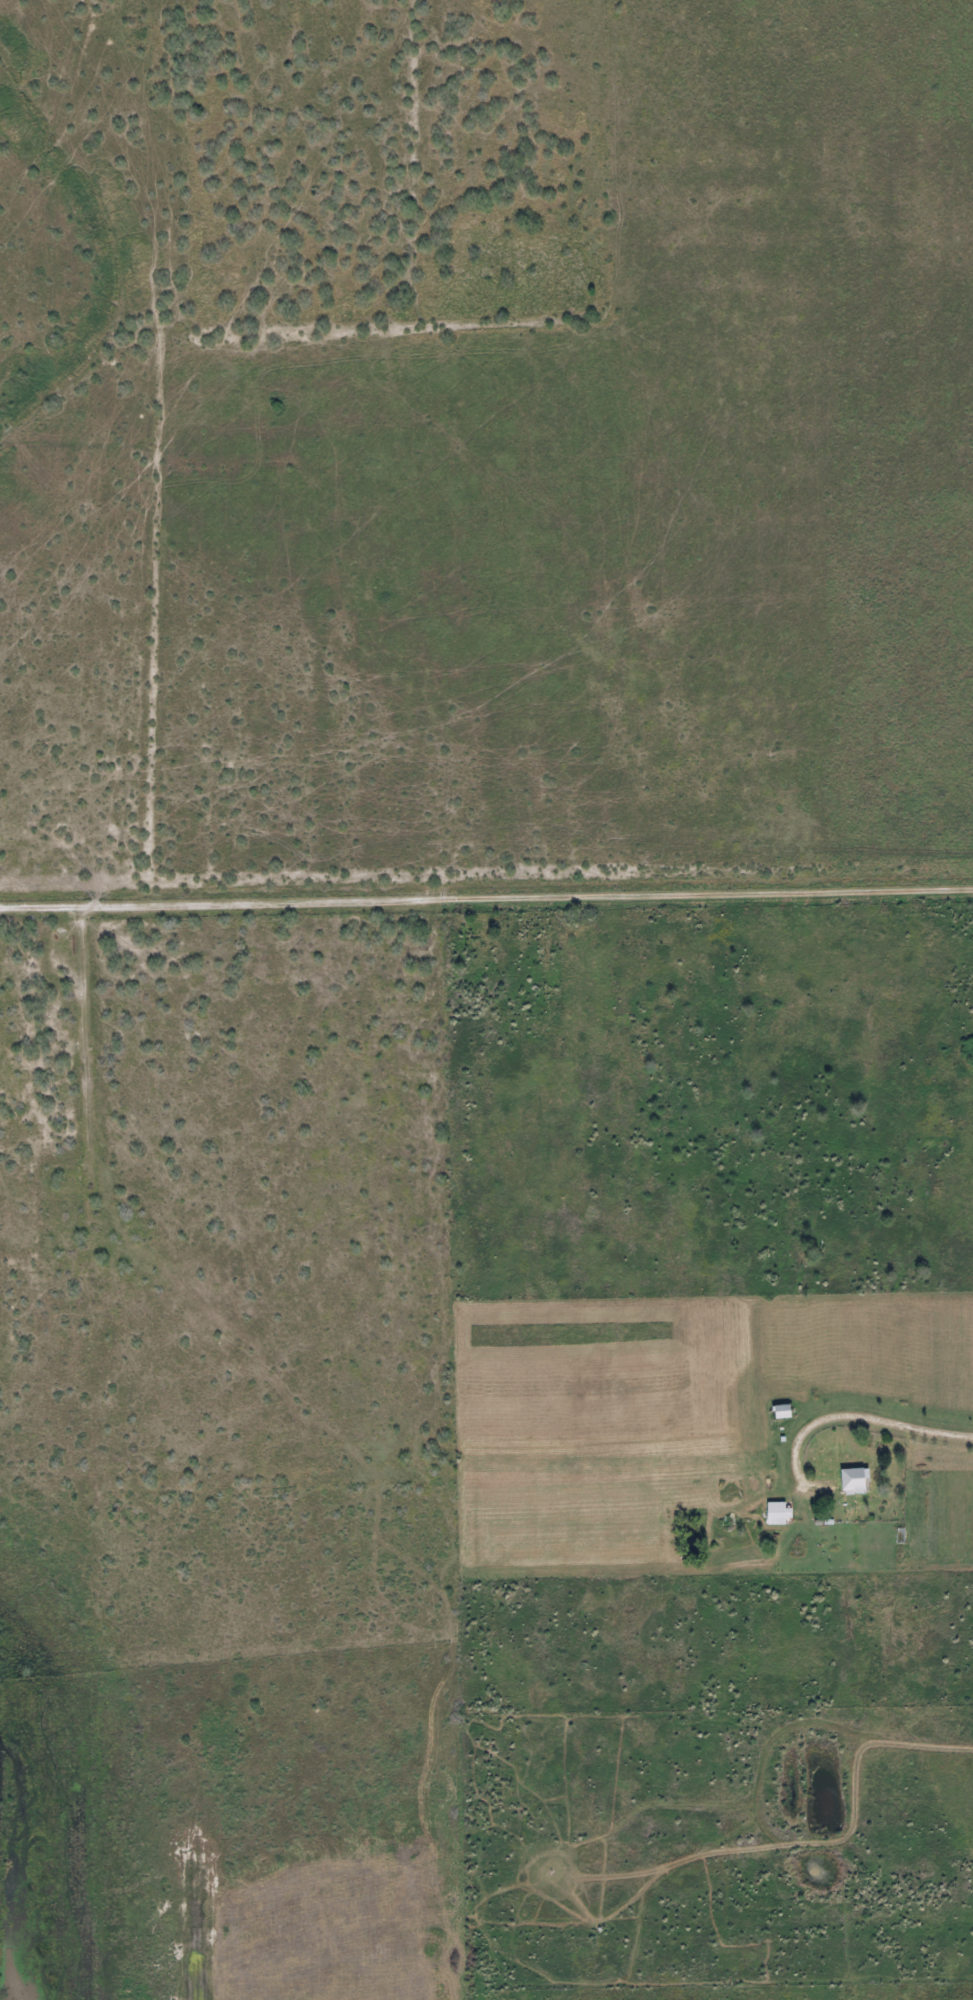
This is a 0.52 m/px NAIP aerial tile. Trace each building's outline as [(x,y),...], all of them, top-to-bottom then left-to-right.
[(777,1406),(778,1419),(793,1419),(792,1405),(777,1406)] [(867,1495),(867,1478),(871,1478),(870,1469),(843,1470),(844,1495),(867,1495)] [(787,1503),(768,1503),(769,1524),(794,1523),(793,1509),(787,1509),(787,1503)]
